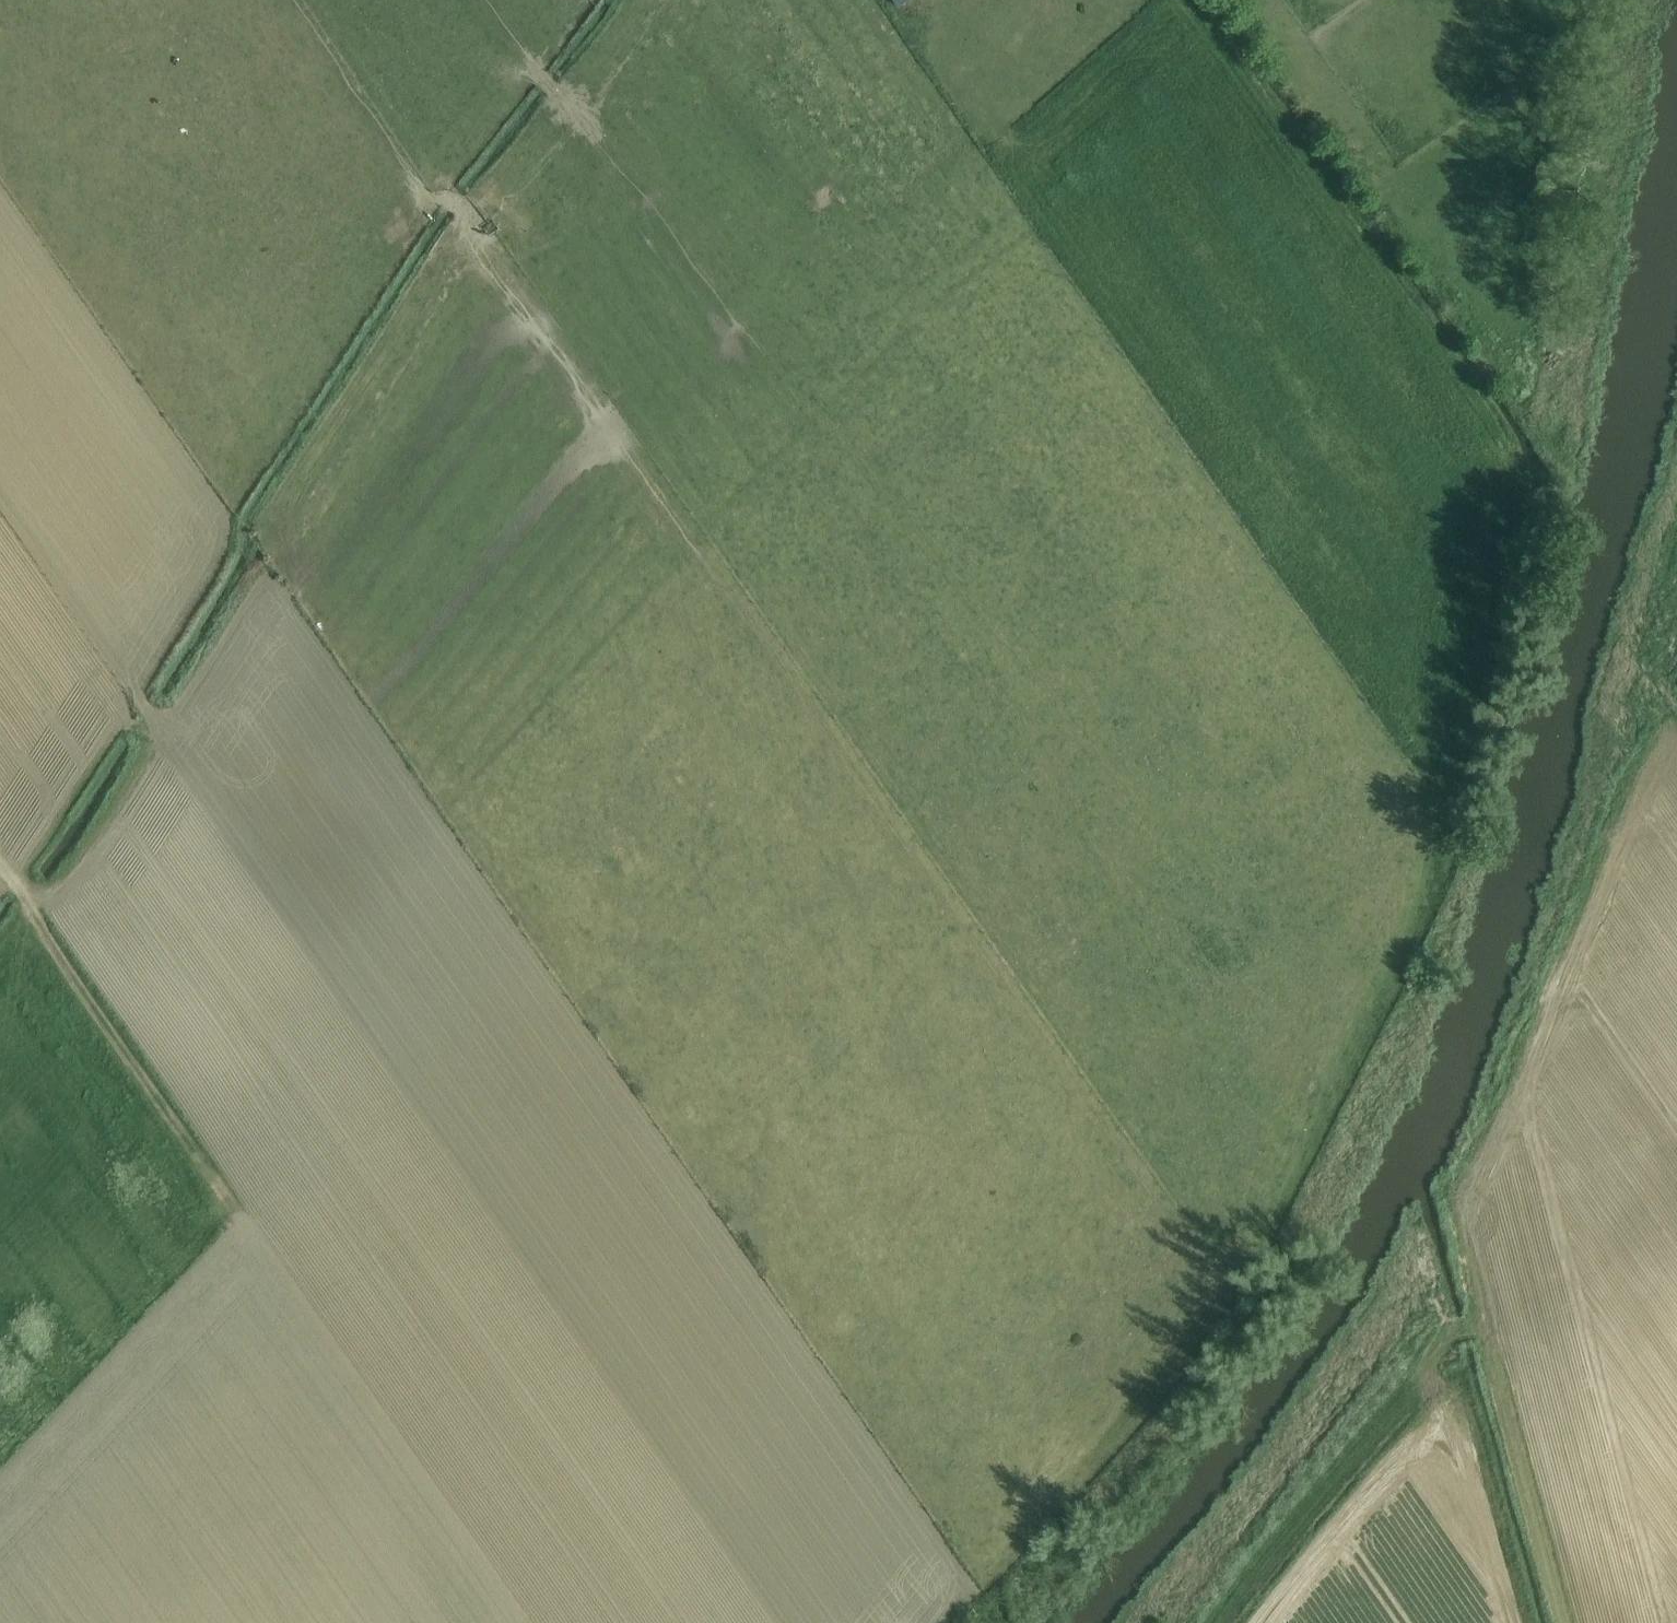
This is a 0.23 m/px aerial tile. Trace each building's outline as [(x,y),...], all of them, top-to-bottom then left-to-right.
[(891,8),(897,0),(880,0),(891,8)]
